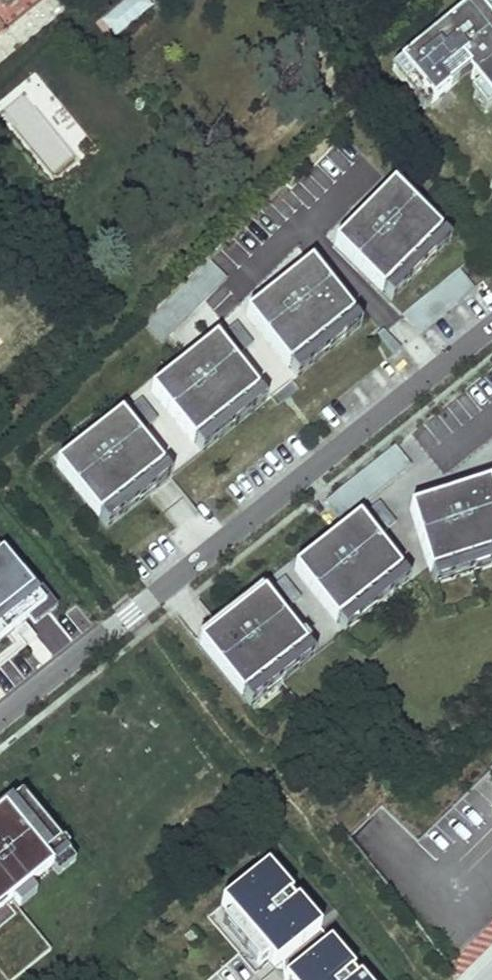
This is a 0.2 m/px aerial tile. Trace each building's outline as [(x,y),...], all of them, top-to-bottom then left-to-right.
[(40,0),(0,0),(0,33),(40,0)] [(67,27),(83,14),(71,0),(43,0),(67,27)] [(96,13),(105,36),(153,17),(147,0),(128,0),(96,13)] [(485,0),(478,0),(473,4),(487,21),(491,17),(491,8),(485,0)] [(402,63),(435,103),(452,88),(443,78),(478,48),(486,58),(491,51),(491,40),(490,38),(491,36),(491,17),(487,21),(473,4),(402,63)] [(486,58),(478,48),(443,78),(452,88),(469,74),(472,77),(491,61),(491,51),(486,58)] [(472,77),(483,90),(491,102),(491,61),(472,77)] [(402,63),(393,71),(425,110),(435,103),(402,63)] [(473,97),(486,113),(491,109),(491,102),(483,90),(473,97)] [(383,294),(441,235),(394,188),(358,223),(363,228),(356,235),(336,246),(383,294)] [(363,228),(358,223),(336,246),(356,235),(363,228)] [(383,294),(393,303),(451,245),(441,235),(383,294)] [(287,285),(247,317),(289,369),(354,318),(312,265),(299,284),(291,290),(287,285)] [(312,265),(287,285),(291,290),(299,284),(312,265)] [(460,270),(407,312),(423,332),(477,291),(460,270)] [(289,369),(297,380),(362,328),(354,318),(289,369)] [(237,324),(226,333),(243,354),(254,345),(237,324)] [(403,350),(384,331),(379,336),(395,356),(403,350)] [(192,361),(152,393),(194,445),(259,394),(217,341),(204,360),(196,366),(192,361)] [(217,341),(192,361),(196,366),(204,360),(217,341)] [(194,445),(203,456),(267,404),(259,394),(194,445)] [(143,400),(132,409),(149,430),(160,421),(143,400)] [(97,437),(58,469),(99,521),(164,469),(122,417),(109,436),(101,442),(97,437)] [(122,417),(97,437),(101,442),(109,436),(122,417)] [(395,446),(335,494),(352,512),(411,465),(395,446)] [(99,521),(108,532),(172,480),(164,469),(99,521)] [(411,508),(435,585),(491,567),(491,491),(490,483),(470,496),(461,499),(459,493),(411,508)] [(490,483),(459,493),(461,499),(470,496),(490,483)] [(325,501),(342,520),(352,512),(335,494),(325,501)] [(380,502),(369,510),(386,531),(397,522),(380,502)] [(334,538),(295,570),(345,633),(410,581),(359,518),(346,537),(338,543),(334,538)] [(359,518),(334,538),(338,543),(346,537),(359,518)] [(46,609),(0,553),(0,647),(46,609)] [(439,598),(491,581),(491,567),(435,585),(439,598)] [(285,578),(274,586),(291,607),(302,598),(285,578)] [(221,637),(200,646),(242,699),(307,647),(264,594),(226,625),(230,630),(221,637)] [(226,625),(200,646),(221,637),(230,630),(226,625)] [(242,699),(250,709),(315,657),(307,647),(242,699)] [(50,950),(10,901),(68,854),(21,796),(0,813),(0,979),(13,979),(50,950)] [(316,925),(268,867),(222,904),(232,917),(268,961),(275,969),(283,962),(301,948),(296,942),(316,925)] [(259,968),(268,961),(232,917),(223,924),(259,968)] [(319,969),(311,959),(330,943),(316,925),(296,942),(301,948),(283,962),(284,979),(306,979),(319,969)] [(192,929),(185,934),(192,942),(198,937),(192,929)] [(330,943),(311,959),(319,969),(306,979),(361,979),(330,943)]
